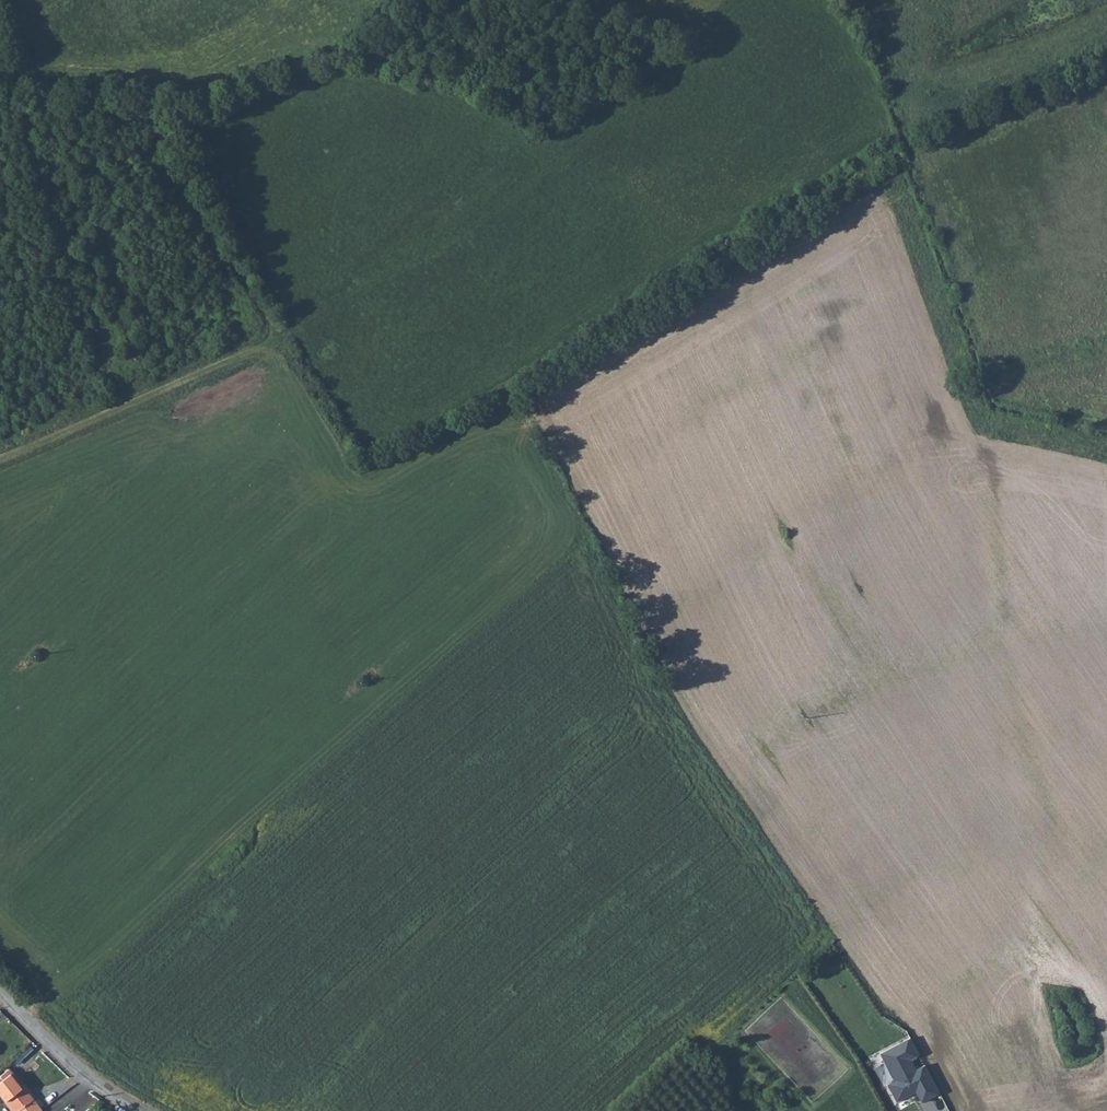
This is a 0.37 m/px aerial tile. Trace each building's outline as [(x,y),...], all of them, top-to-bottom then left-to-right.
[(918,1054),(907,1037),(878,1052),(882,1061),(874,1066),(895,1101),(915,1091),(921,1102),(939,1093),(923,1064),(916,1067),(912,1057),(918,1054)] [(11,1110),(38,1110),(41,1109),(9,1067),(0,1074),(0,1097),(11,1110)]
